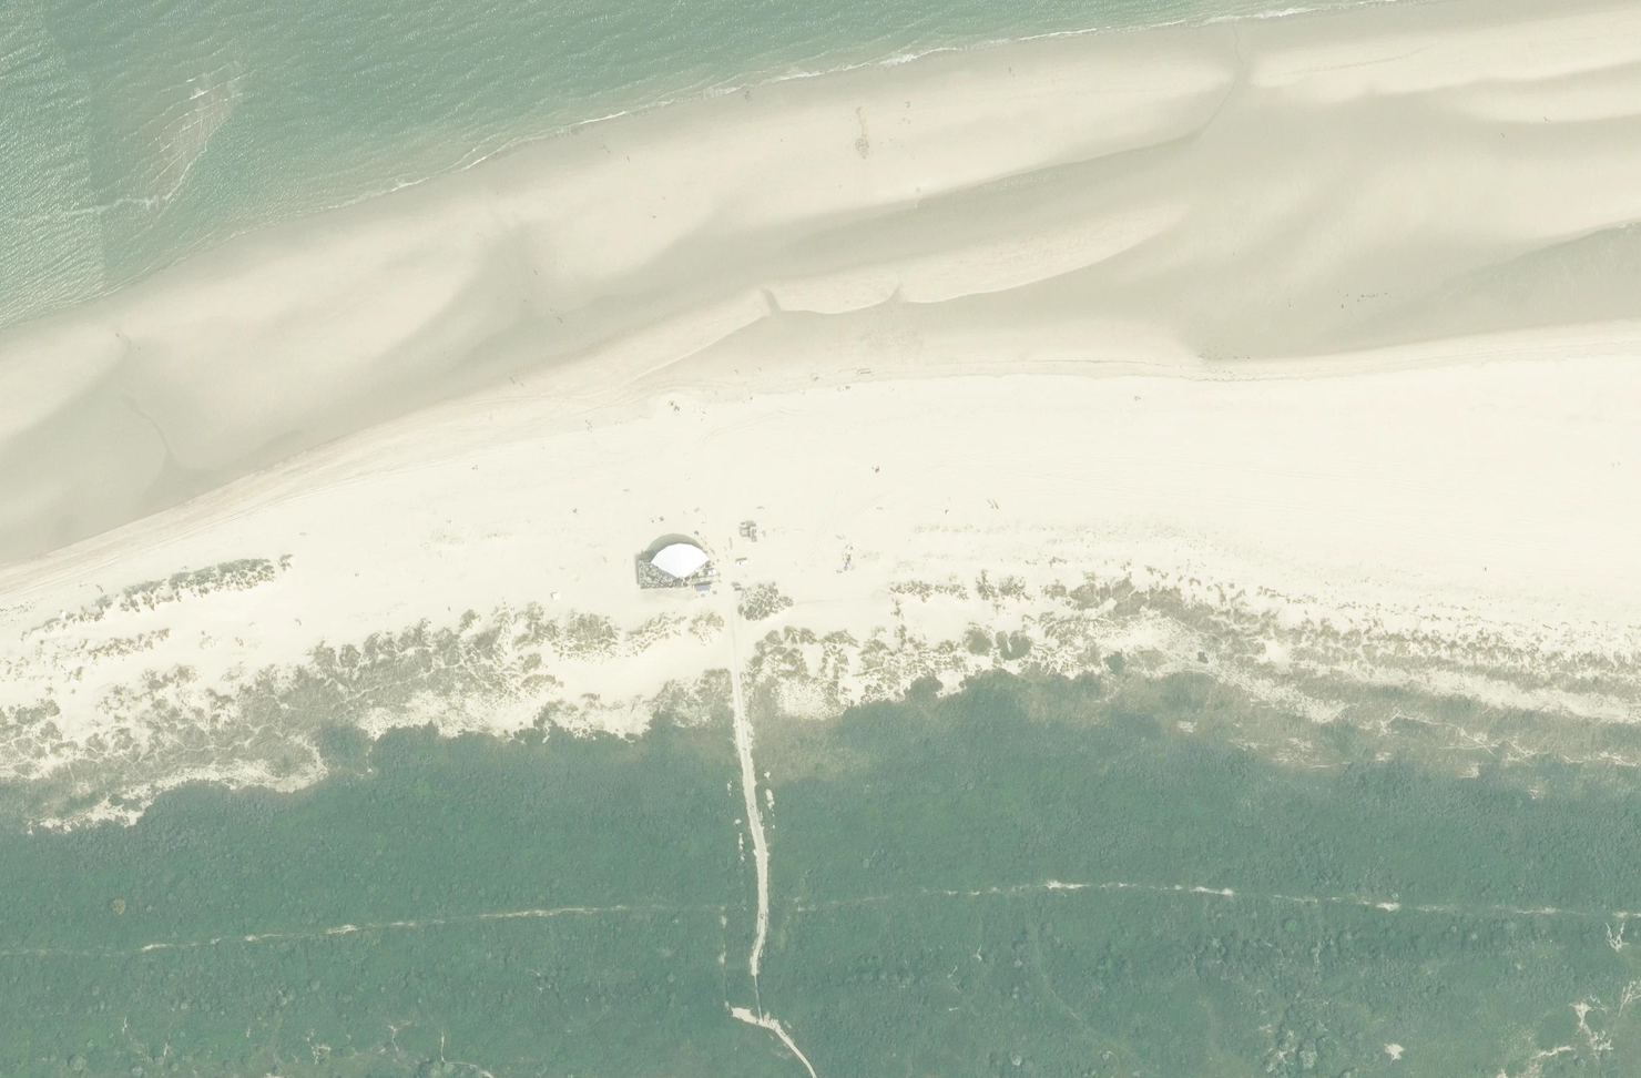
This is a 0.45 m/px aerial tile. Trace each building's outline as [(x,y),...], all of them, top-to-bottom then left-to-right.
[(659,550),(653,559),(659,562),(658,564),(677,574),(679,570),(683,570),(685,573),(700,564),(703,562),(702,560),(708,556),(700,548),(690,543),(679,541),(669,544),(659,550)]
